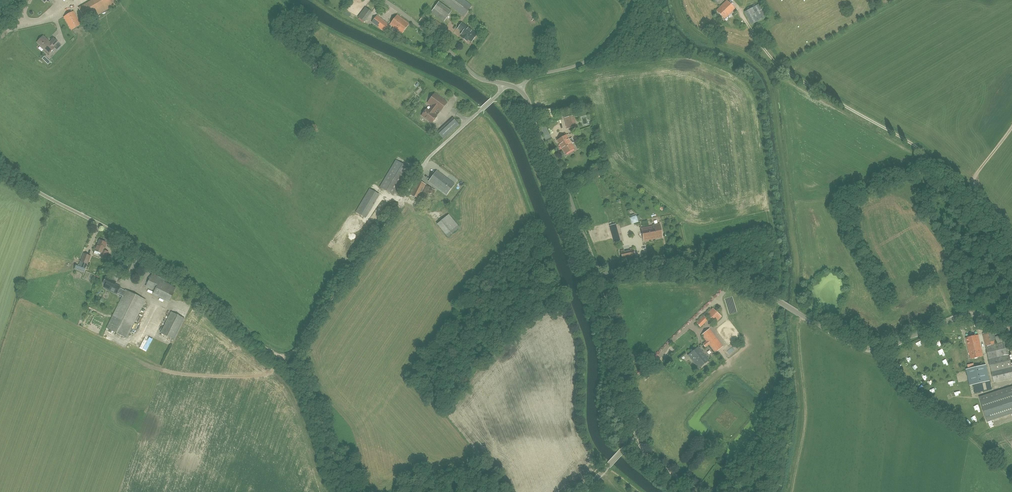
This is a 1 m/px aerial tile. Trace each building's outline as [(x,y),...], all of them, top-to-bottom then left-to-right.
[(78,8),(86,22),(118,3),(117,0),(91,0),(78,8)] [(472,5),(465,0),(441,0),(464,16),(472,5)] [(735,9),(726,0),(716,10),(724,19),(735,9)] [(444,22),(452,11),(439,1),(431,12),(444,22)] [(758,4),(745,12),(752,24),(765,17),(758,4)] [(364,22),(372,12),(365,7),(358,17),(364,22)] [(71,30),(72,30),(82,24),(74,11),(63,17),(71,30)] [(397,15),(390,24),(402,33),(409,24),(397,15)] [(377,16),(372,22),(385,32),(390,25),(377,16)] [(426,26),(429,21),(422,17),(419,22),(426,26)] [(436,20),(429,29),(440,36),(446,28),(436,20)] [(477,33),(462,22),(458,28),(463,31),(461,33),(463,34),(462,36),(467,40),(468,38),(472,41),(477,33)] [(55,47),(54,46),(58,42),(54,38),(50,42),(43,36),(37,42),(49,53),(55,47)] [(44,56),(42,58),(48,64),(50,62),(44,56)] [(435,93),(427,103),(433,107),(429,111),(427,109),(425,110),(424,110),(422,113),(423,114),(422,116),(432,123),(447,103),(435,93)] [(557,120),(556,115),(554,108),(543,111),(547,123),(557,120)] [(574,115),(564,118),(567,129),(577,126),(574,115)] [(438,132),(444,139),(459,125),(453,119),(438,132)] [(574,148),(572,143),(574,142),(572,138),(569,139),(566,135),(557,140),(565,154),(574,148)] [(409,168),(396,160),(380,187),(393,195),(409,168)] [(453,183),(448,179),(437,171),(429,182),(446,195),(454,184),(453,183)] [(426,202),(432,188),(426,186),(427,185),(416,180),(409,194),(420,199),(419,199),(426,202)] [(370,204),(368,203),(368,202),(365,200),(358,211),(363,214),(370,204)] [(448,237),(460,227),(449,214),(437,224),(448,237)] [(630,216),(632,223),(640,220),(639,215),(635,217),(635,216),(635,217),(634,214),(630,216)] [(653,226),(641,228),(644,241),(662,237),(660,224),(653,225),(653,226)] [(97,245),(95,250),(101,253),(100,256),(105,258),(108,252),(104,250),(107,243),(106,242),(107,241),(106,240),(104,239),(103,240),(102,241),(100,240),(97,246),(97,245)] [(633,248),(630,249),(630,250),(624,251),(624,250),(620,251),(622,259),(635,257),(633,248)] [(88,264),(91,256),(84,253),(80,262),(82,263),(80,267),(85,269),(87,264),(88,264)] [(152,273),(146,286),(155,290),(154,291),(171,299),(176,288),(164,282),(165,279),(152,273)] [(107,328),(126,338),(146,299),(126,289),(125,290),(120,288),(120,287),(115,284),(116,282),(106,277),(103,282),(106,284),(104,288),(117,294),(117,293),(122,296),(107,328)] [(721,316),(713,308),(707,314),(715,322),(721,316)] [(184,318),(171,312),(161,333),(174,339),(184,318)] [(697,323),(700,327),(707,320),(704,316),(697,323)] [(703,344),(705,347),(709,344),(715,352),(723,346),(709,329),(702,335),(706,341),(703,344)] [(1003,342),(996,344),(993,331),(983,334),(994,382),(1011,378),(1011,367),(1006,341),(1003,342)] [(966,338),(970,359),(983,356),(978,335),(966,338)] [(698,347),(688,355),(699,368),(709,360),(698,347)] [(990,381),(986,365),(968,369),(972,385),(990,381)] [(973,385),(975,393),(992,389),(990,381),(973,385)] [(987,422),(1011,414),(1011,386),(979,397),(987,422)]
